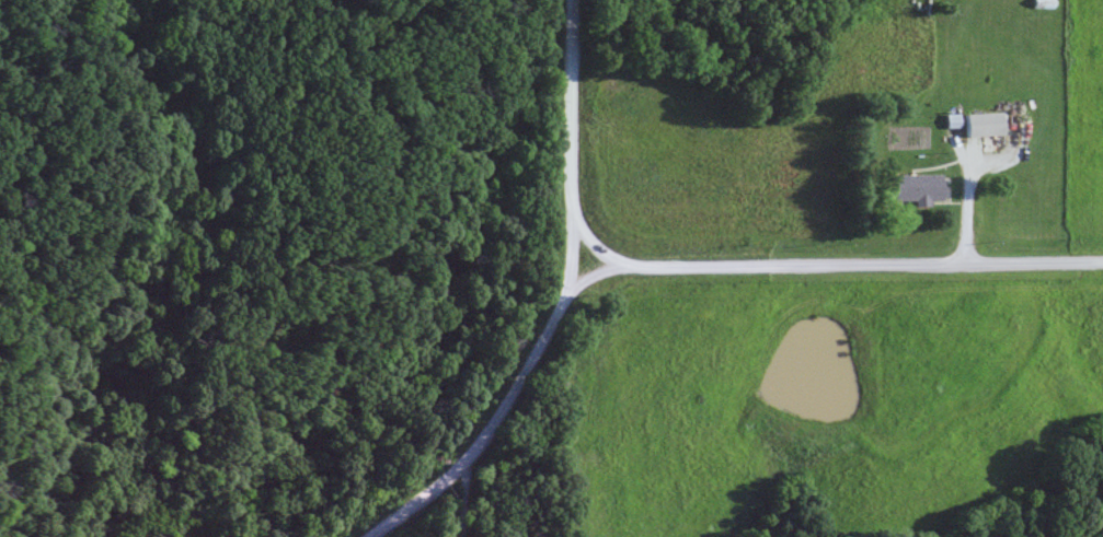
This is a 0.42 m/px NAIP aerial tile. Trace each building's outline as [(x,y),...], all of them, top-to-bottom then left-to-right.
[(963,113),(964,135),(1001,133),(1000,111),(963,113)] [(958,127),(957,113),(944,114),(944,127),(958,127)] [(939,199),(938,173),(890,175),(891,200),(912,200),(912,206),(926,205),(926,200),(939,199)]
